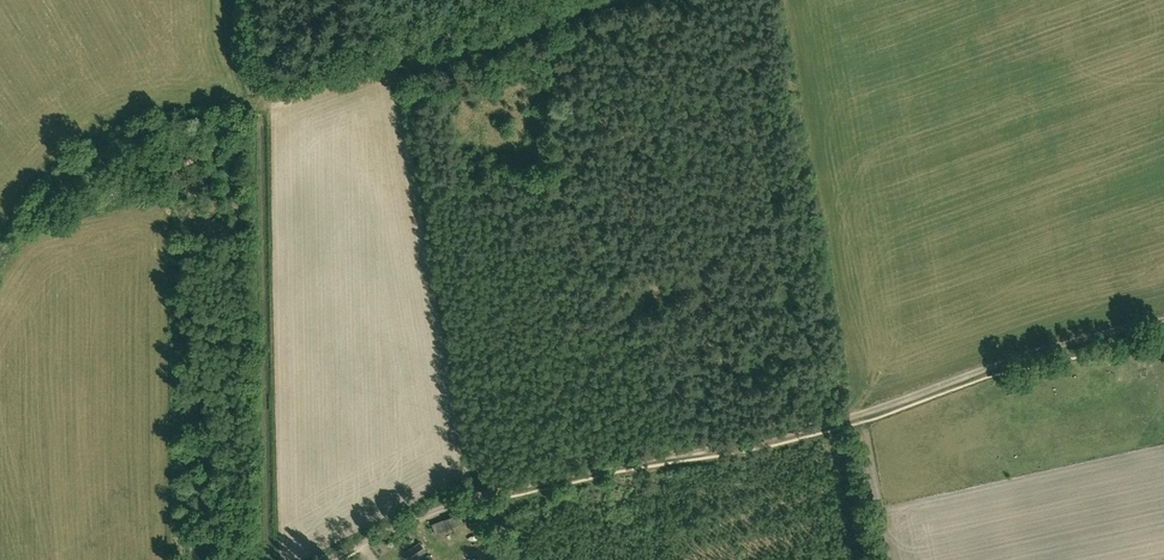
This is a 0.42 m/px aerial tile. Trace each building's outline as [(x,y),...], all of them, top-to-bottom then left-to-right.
[(412,559),(414,559),(427,551),(420,541),(406,552),(412,559)]
